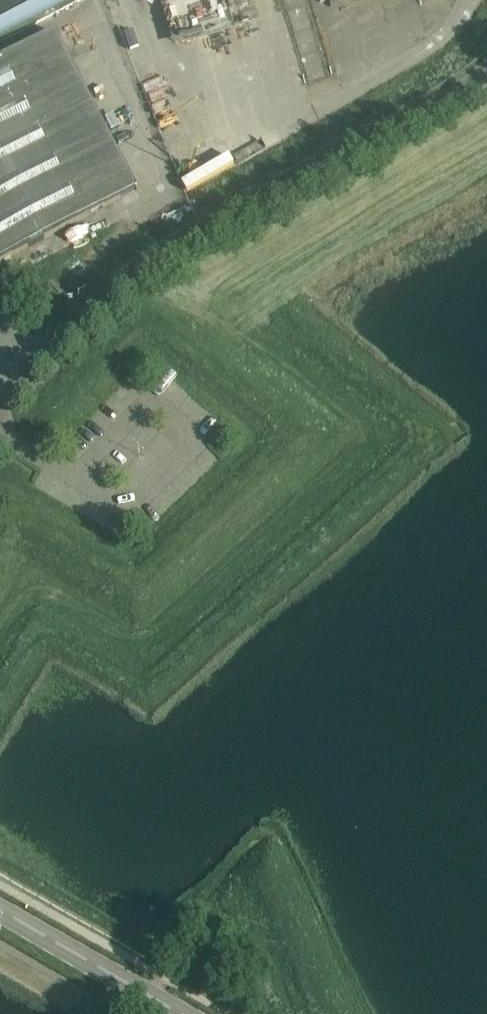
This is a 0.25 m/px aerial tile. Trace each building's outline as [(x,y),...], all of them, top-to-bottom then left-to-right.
[(65,0),(0,0),(0,34),(65,0)] [(127,171),(55,33),(0,61),(0,260),(137,189),(127,171)]
